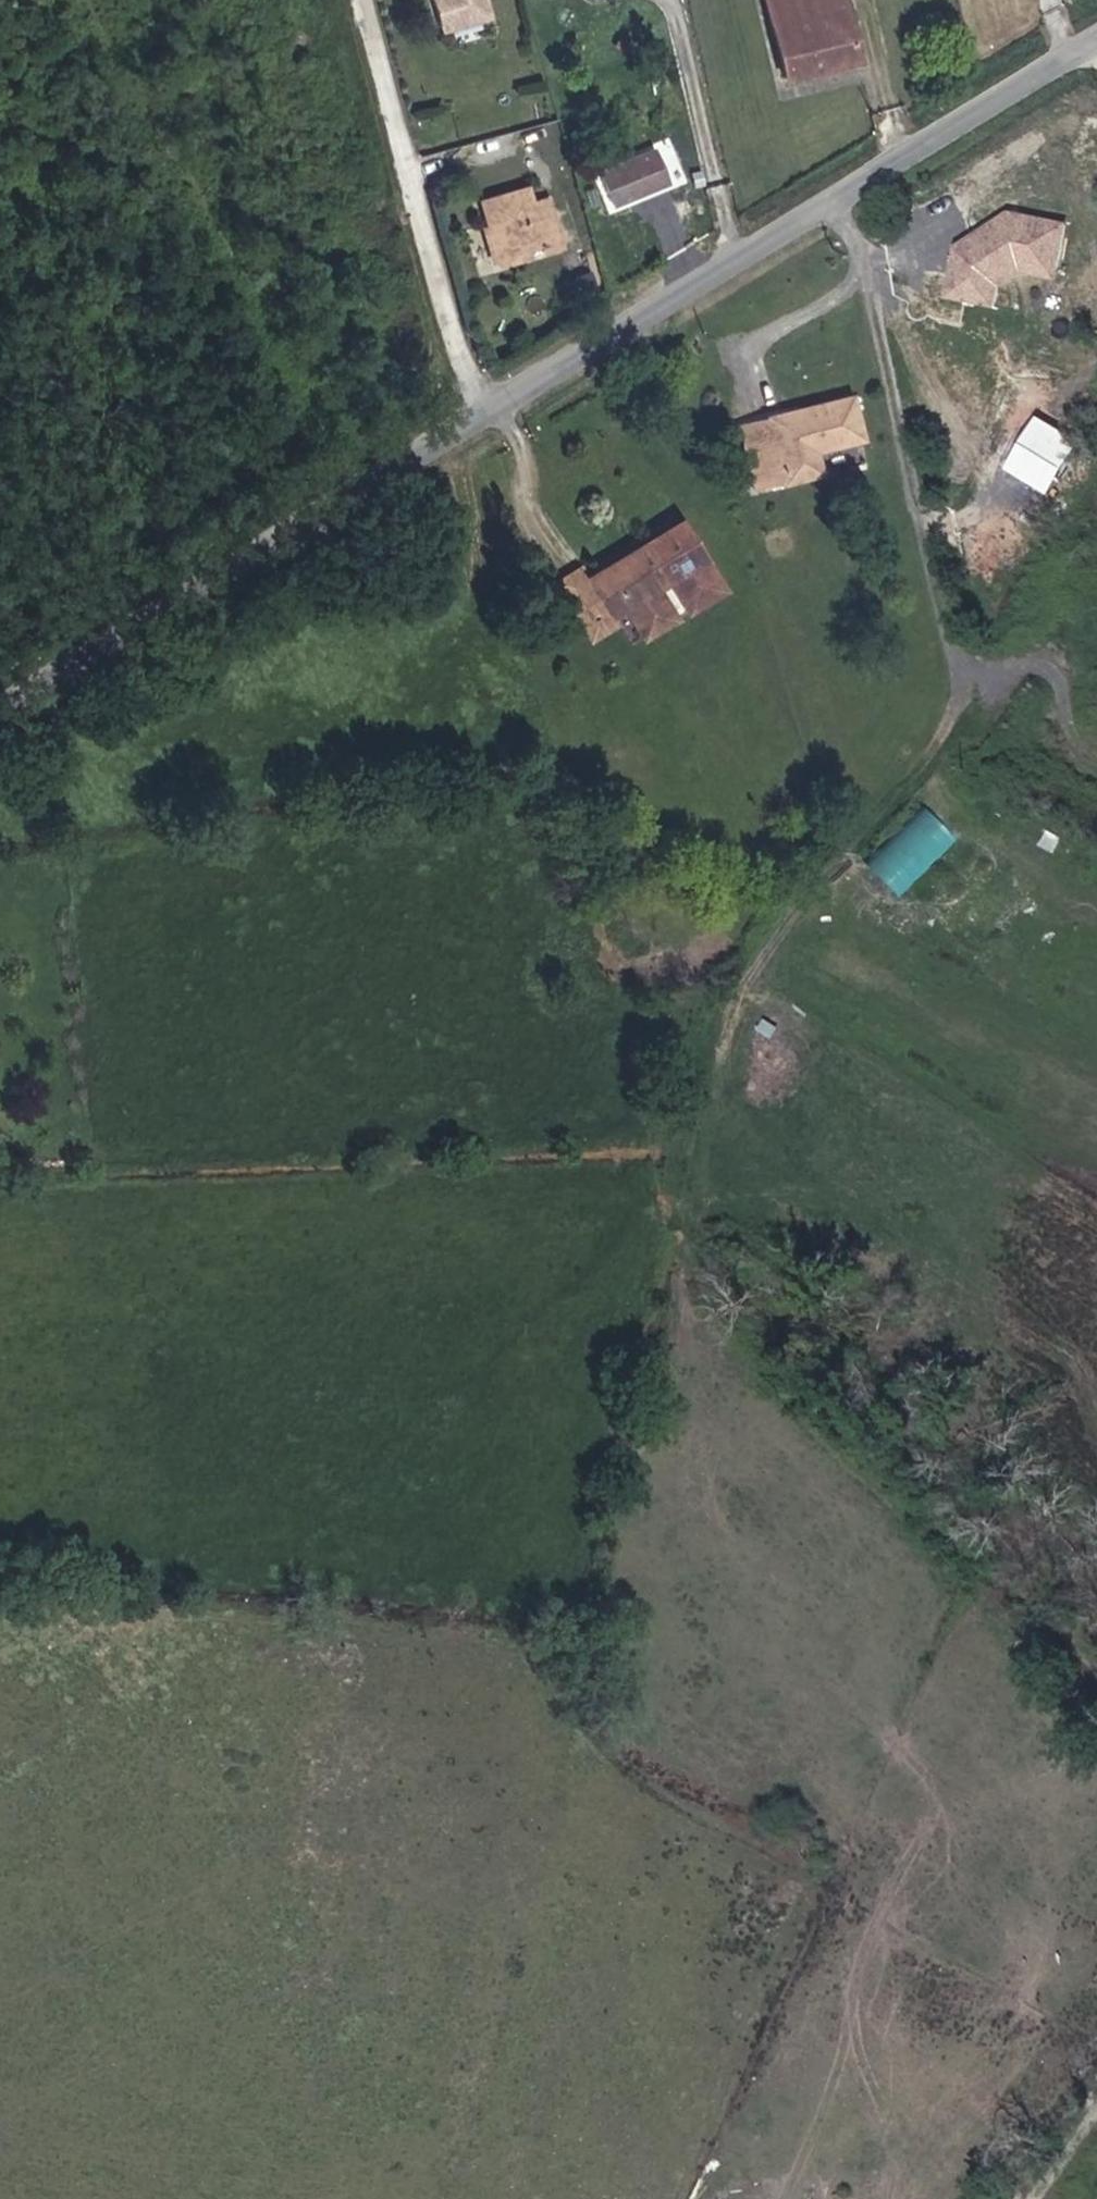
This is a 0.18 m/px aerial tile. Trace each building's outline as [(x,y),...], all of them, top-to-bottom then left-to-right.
[(464,49),(452,0),(413,0),(416,14),(421,34),(409,37),(416,61),(464,49)] [(850,45),(837,0),(756,0),(772,62),(850,45)] [(409,37),(421,34),(416,14),(404,17),(409,37)] [(596,190),(656,165),(642,135),(584,158),(596,190)] [(1015,198),(972,223),(972,230),(958,238),(954,280),(1001,285),(1003,265),(991,264),(992,250),(1021,233),(1026,245),(1067,247),(1070,201),(1015,198)] [(535,281),(558,274),(543,227),(527,232),(521,216),(477,229),(494,292),(515,286),(513,280),(533,275),(535,281)] [(991,264),(1003,265),(1027,251),(1067,254),(1067,247),(1026,245),(1021,233),(992,250),(991,264)] [(804,436),(854,424),(842,379),(758,401),(775,470),(811,461),(804,436)] [(1020,471),(1061,497),(1085,460),(1044,433),(1020,471)] [(579,567),(551,585),(574,619),(603,601),(613,594),(634,626),(665,607),(644,576),(659,566),(679,598),(713,576),(670,509),(579,567)] [(551,585),(579,567),(569,552),(541,571),(551,585)] [(583,633),(611,615),(603,601),(574,619),(583,633)] [(926,804),(867,862),(899,895),(958,837),(926,804)]
